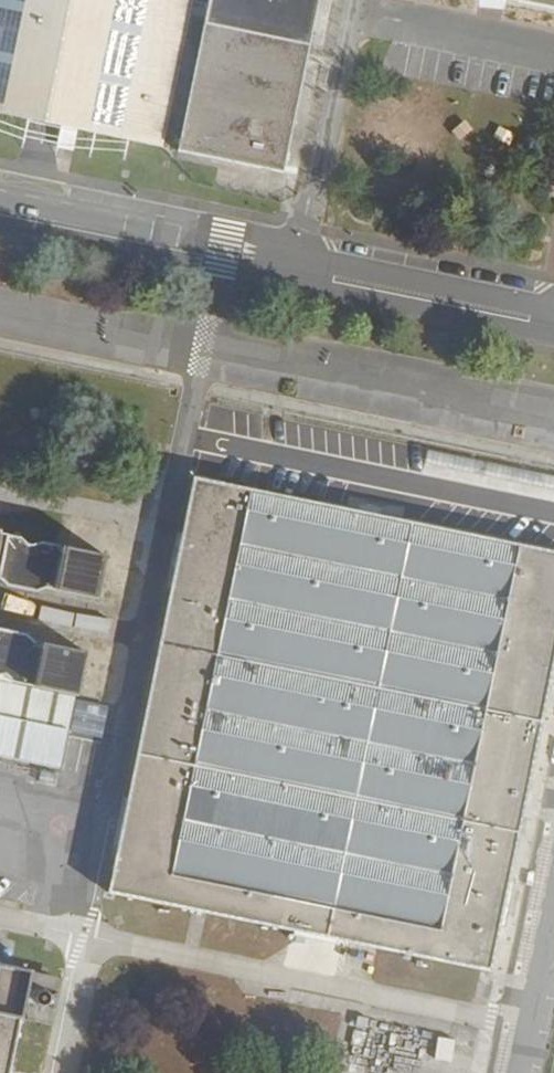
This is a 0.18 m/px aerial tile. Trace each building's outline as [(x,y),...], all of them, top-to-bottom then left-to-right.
[(159,145),(186,11),(201,15),(175,148),(281,171),(317,0),(0,0),(0,112),(159,145)] [(113,891),(492,968),(553,661),(553,550),(197,478),(170,609),(113,891)] [(508,529),(553,538),(553,490),(517,482),(508,529)] [(44,542),(30,545),(24,538),(8,535),(1,533),(0,540),(0,577),(8,585),(37,591),(49,588),(97,598),(106,555),(58,545),(44,542)] [(44,602),(37,616),(65,629),(71,615),(44,602)] [(78,613),(76,628),(108,633),(110,617),(78,613)] [(15,682),(77,695),(86,651),(38,642),(28,634),(0,628),(0,675),(4,674),(15,682)] [(62,768),(77,695),(15,682),(4,674),(0,675),(0,755),(62,768)] [(105,736),(109,703),(77,699),(72,732),(105,736)] [(23,1014),(54,1020),(64,975),(33,968),(33,965),(0,958),(0,1072),(11,1072),(23,1014)]
